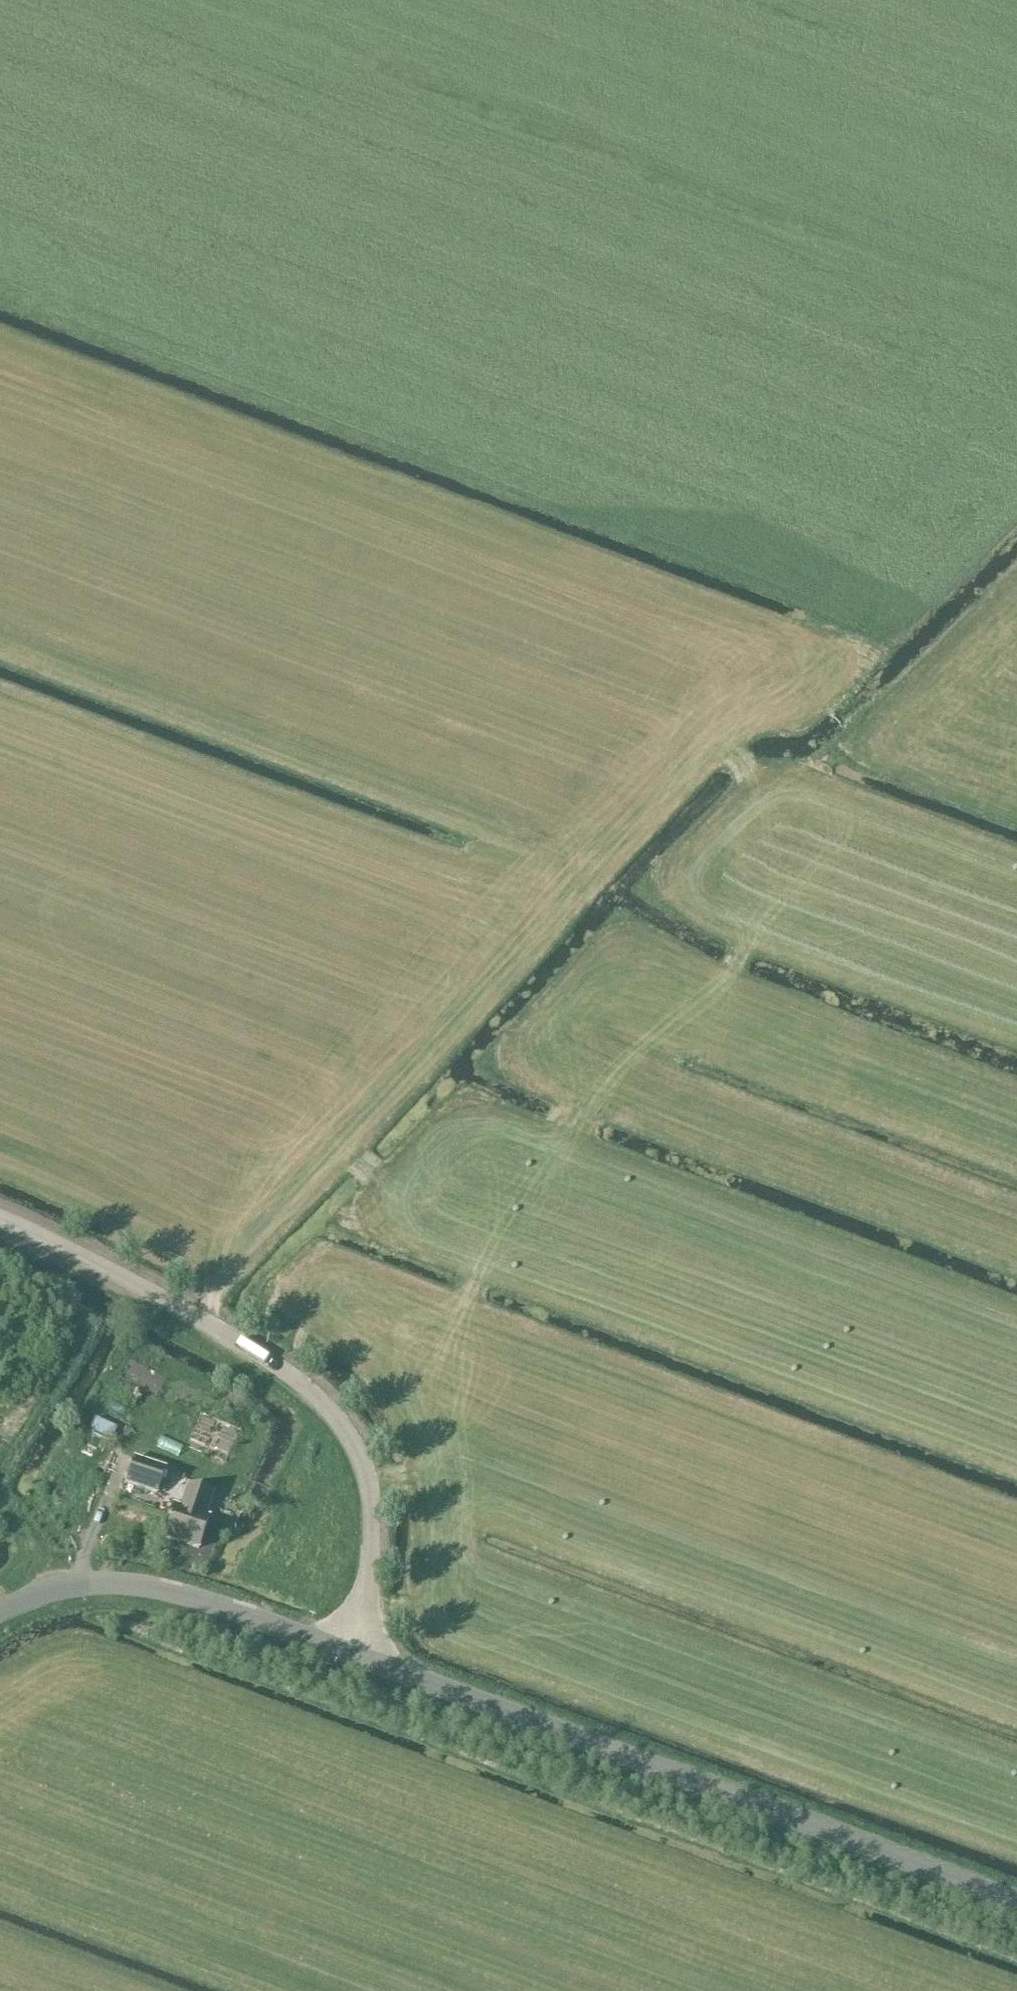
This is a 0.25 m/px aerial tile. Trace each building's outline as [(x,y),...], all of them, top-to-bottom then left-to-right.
[(107,1441),(112,1425),(91,1418),(86,1434),(107,1441)] [(125,1485),(158,1496),(167,1469),(134,1458),(125,1485)] [(174,1512),(165,1544),(202,1554),(211,1522),(207,1521),(213,1498),(188,1491),(182,1514),(174,1512)]
